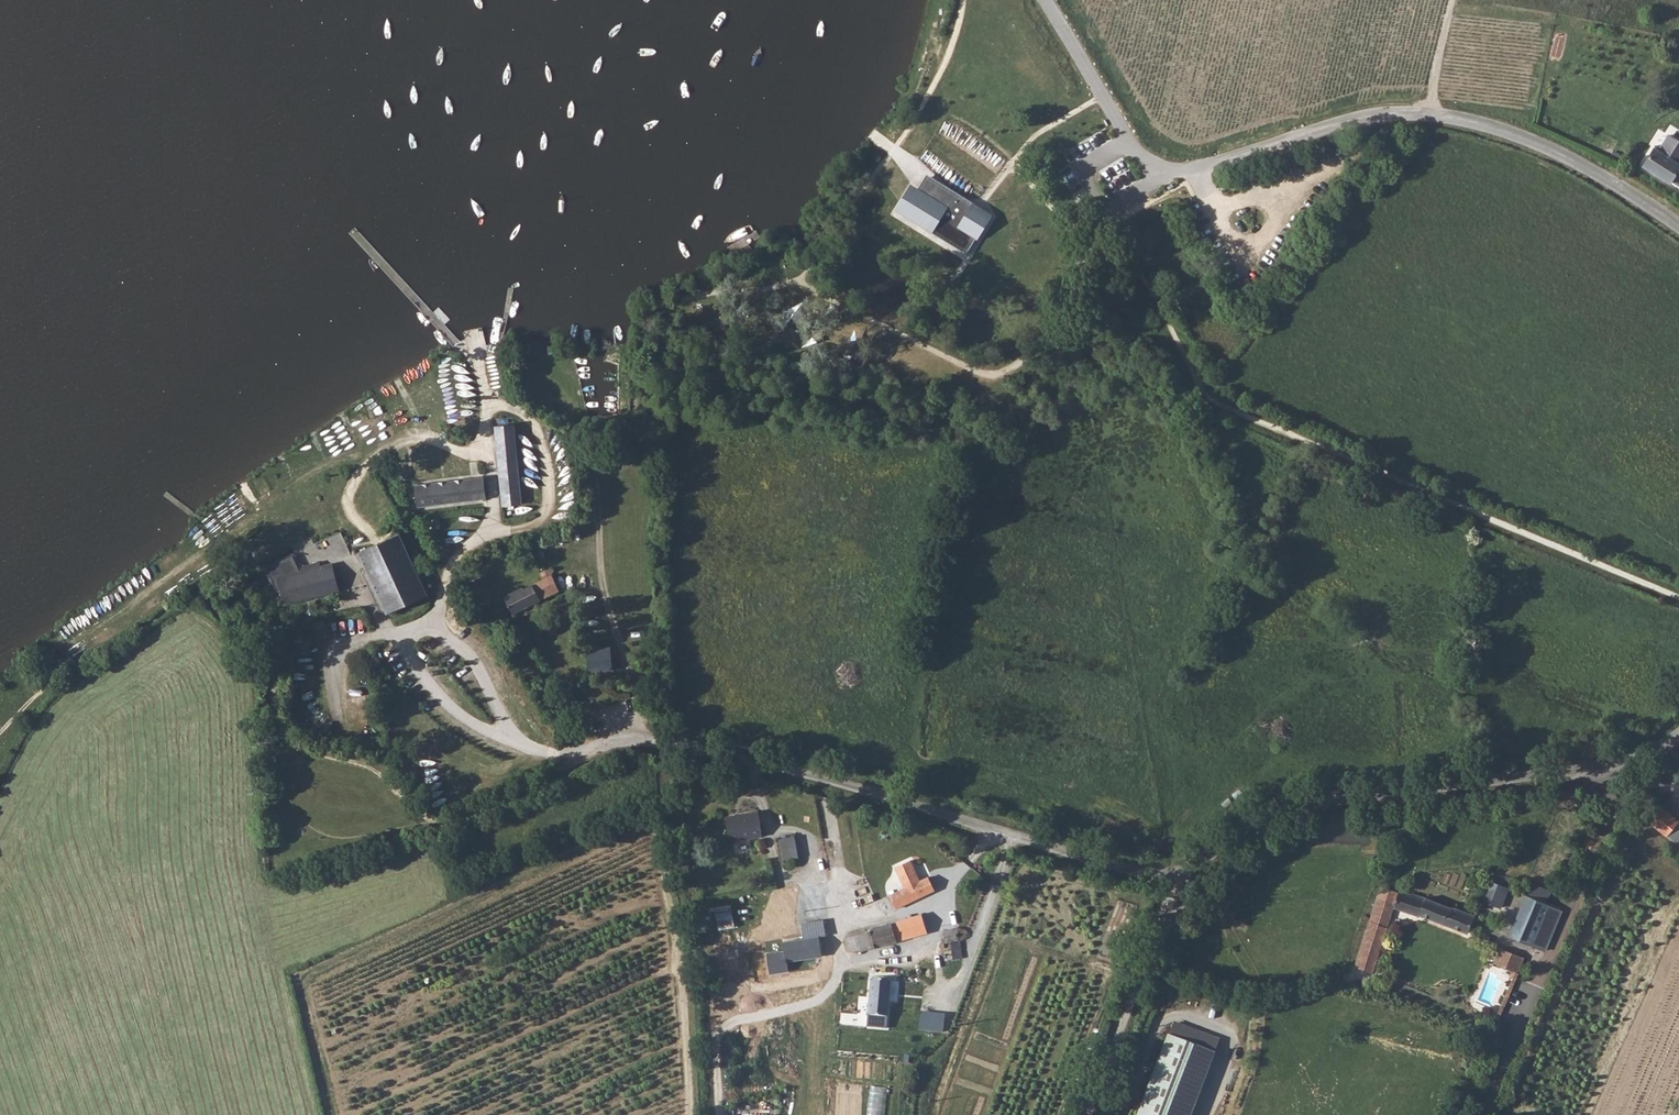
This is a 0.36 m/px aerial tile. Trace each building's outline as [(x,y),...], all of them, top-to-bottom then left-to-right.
[(1643,166),(1669,183),(1678,167),(1678,164),(1678,163),(1678,142),(1668,135),(1658,151),(1655,148),(1643,166)] [(928,174),(926,179),(935,185),(990,219),(977,240),(979,241),(995,215),(928,174)] [(935,185),(926,179),(920,189),(917,194),(908,209),(904,216),(968,254),(977,240),(990,219),(935,185)] [(917,194),(920,189),(912,184),(896,210),(904,216),(908,209),(917,194)] [(857,343),(836,343),(836,354),(857,353),(857,343)] [(511,425),(494,427),(502,505),(518,503),(511,425)] [(403,467),(395,471),(399,479),(407,475),(403,467)] [(483,477),(415,485),(417,506),(485,498),(483,477)] [(399,533),(358,552),(386,613),(427,594),(399,533)] [(267,567),(276,589),(281,589),(285,604),(338,590),(331,564),(299,572),(293,556),(267,567)] [(559,591),(550,570),(538,572),(542,580),(523,589),(522,587),(503,596),(512,614),(559,591)] [(547,619),(548,625),(548,633),(556,633),(555,619),(547,619)] [(529,644),(522,637),(518,641),(518,643),(518,645),(520,647),(522,647),(524,647),(529,644)] [(609,646),(587,648),(589,670),(611,670),(609,646)] [(1659,806),(1645,822),(1664,838),(1678,820),(1659,806)] [(758,810),(725,816),(730,841),(761,835),(758,810)] [(795,835),(779,838),(784,859),(799,856),(795,835)] [(902,889),(889,895),(890,897),(892,901),(896,908),(935,890),(928,876),(902,889)] [(1485,901),(1502,908),(1510,887),(1494,880),(1485,901)] [(1371,970),(1392,908),(1419,917),(1419,915),(1467,932),(1475,914),(1455,907),(1453,907),(1400,890),(1397,897),(1389,894),(1387,898),(1377,895),(1354,964),(1371,970)] [(1563,911),(1527,896),(1510,938),(1546,951),(1563,911)] [(921,913),(844,935),(850,954),(927,932),(921,913)] [(957,927),(943,931),(944,943),(949,943),(952,960),(961,959),(961,942),(963,941),(965,939),(967,937),(967,935),(967,932),(966,929),(963,927),(957,927)] [(819,939),(784,945),(787,959),(822,954),(819,939)] [(1525,958),(1499,947),(1492,964),(1519,973),(1525,958)] [(1466,970),(1475,974),(1484,954),(1476,949),(1466,970)] [(871,976),(867,1027),(886,1028),(890,980),(885,979),(885,977),(871,976)] [(910,1002),(912,982),(900,981),(899,1001),(910,1002)] [(1135,1114),(1192,1114),(1222,1039),(1174,1022),(1135,1114)] [(888,1087),(871,1086),(868,1114),(886,1114),(888,1087)]
